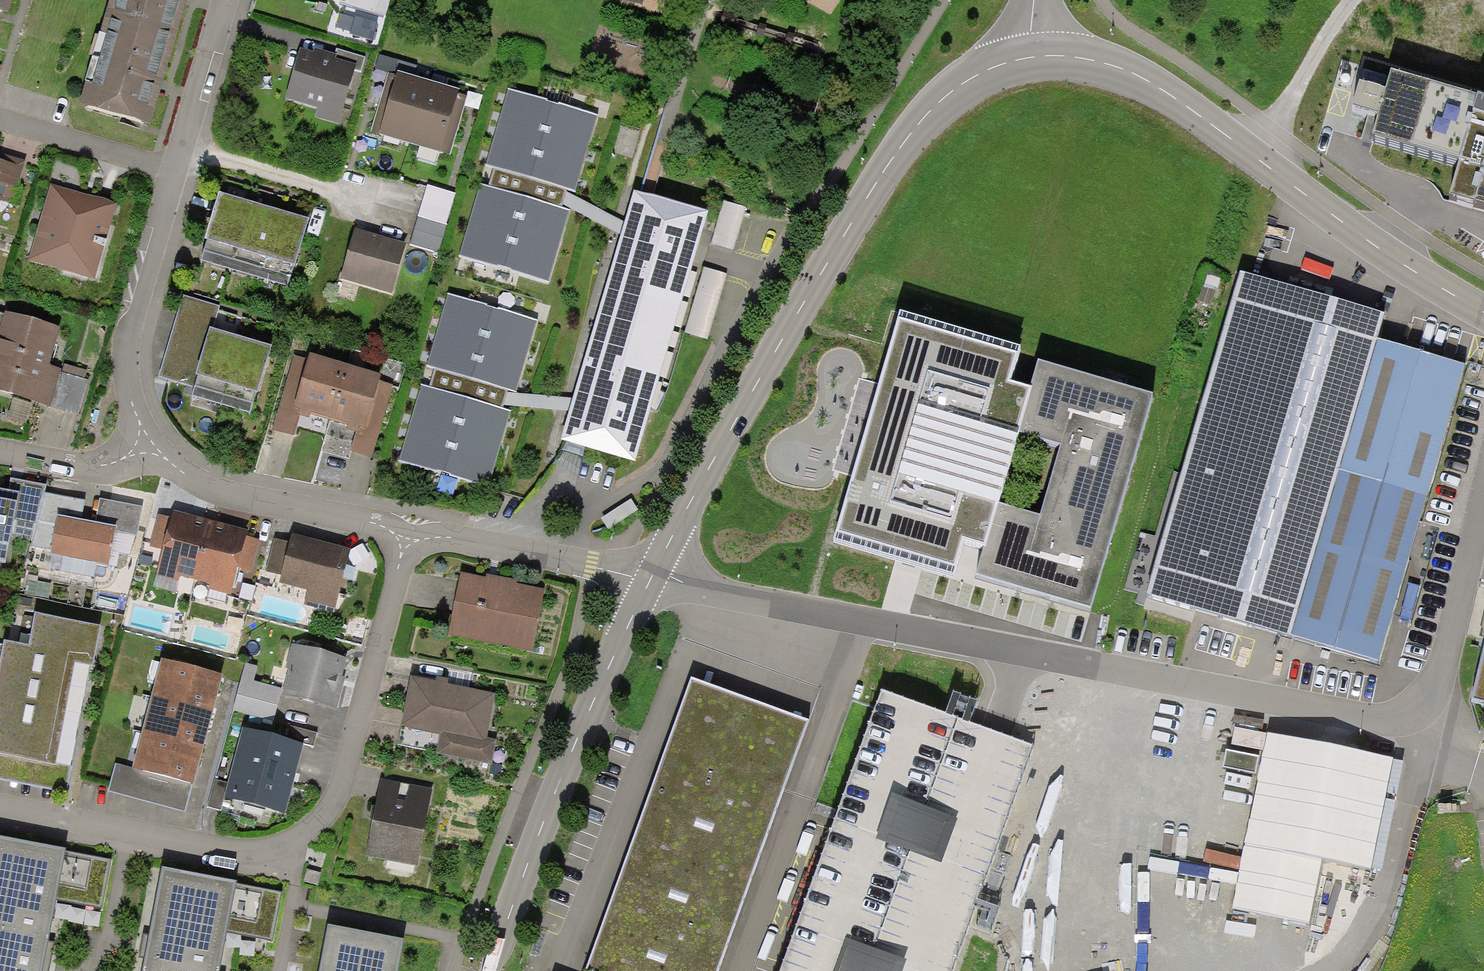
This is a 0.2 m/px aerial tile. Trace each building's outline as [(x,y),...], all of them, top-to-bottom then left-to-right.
[(11,13),(15,0),(0,0),(0,10),(11,13)] [(109,17),(175,37),(186,0),(114,0),(109,17)] [(109,17),(82,108),(149,128),(175,37),(109,17)] [(340,118),(356,67),(301,51),(286,101),(340,118)] [(380,137),(412,146),(430,85),(398,76),(380,137)] [(1391,77),(1386,96),(1359,89),(1352,113),(1379,121),(1372,143),(1459,168),(1449,202),(1483,212),(1483,104),(1391,77)] [(412,146),(443,156),(462,95),(430,85),(412,146)] [(575,190),(596,117),(509,91),(487,166),(495,168),(488,188),(480,186),(460,255),(547,281),(568,211),(560,209),(561,204),(563,199),(565,192),(566,188),(575,190)] [(0,161),(0,227),(8,230),(26,169),(0,161)] [(440,254),(456,196),(425,188),(408,245),(440,254)] [(111,209),(50,191),(31,257),(91,275),(111,209)] [(626,223),(565,192),(561,204),(623,236),(626,223)] [(561,441),(634,462),(705,214),(635,194),(626,223),(623,236),(574,400),(570,411),(561,441)] [(230,270),(250,207),(220,198),(201,261),(230,270)] [(260,280),(280,217),(250,207),(230,270),(260,280)] [(290,289),(309,226),(280,217),(260,280),(290,289)] [(402,254),(351,238),(338,282),(389,297),(402,254)] [(1381,313),(1242,272),(1147,593),(1287,634),(1381,313)] [(537,321),(448,296),(427,367),(435,369),(429,388),(422,386),(399,460),(488,487),(510,412),(501,409),(502,406),(504,398),(506,394),(507,390),(516,393),(537,321)] [(219,311),(181,299),(157,379),(195,390),(213,331),(219,311)] [(0,316),(0,395),(75,417),(87,379),(71,374),(51,368),(61,334),(0,316)] [(1019,436),(1031,394),(1008,387),(1016,359),(896,324),(834,536),(954,571),(963,543),(986,550),(998,508),(1019,436)] [(243,340),(213,331),(195,390),(225,400),(243,340)] [(271,348),(243,340),(225,400),(253,408),(271,348)] [(1368,664),(1458,368),(1375,343),(1286,640),(1368,664)] [(346,372),(309,361),(306,369),(294,412),(331,422),(346,372)] [(294,412),(306,369),(293,365),(274,429),(288,433),(294,412)] [(1091,612),(1152,398),(1039,366),(1031,394),(1019,436),(1062,448),(1042,520),(998,508),(986,550),(977,580),(998,586),(1091,612)] [(383,383),(346,372),(331,422),(369,433),(383,383)] [(574,400),(506,394),(502,406),(570,411),(574,400)] [(10,533),(34,537),(43,494),(44,486),(11,479),(8,491),(0,490),(0,501),(16,504),(10,533)] [(31,546),(53,549),(59,515),(80,519),(84,501),(43,494),(34,537),(31,546)] [(139,536),(144,507),(98,498),(94,521),(80,519),(59,515),(53,549),(51,556),(108,567),(114,531),(139,536)] [(0,501),(0,560),(5,561),(10,533),(16,504),(0,501)] [(157,578),(194,587),(209,527),(172,518),(157,578)] [(194,587),(231,596),(246,536),(209,527),(194,587)] [(281,584),(339,601),(352,556),(294,540),(281,584)] [(527,652),(539,596),(460,578),(447,635),(527,652)] [(39,619),(33,649),(74,657),(94,661),(100,630),(39,619)] [(68,686),(74,657),(33,649),(6,644),(1,673),(68,686)] [(345,660),(292,647),(283,698),(333,711),(345,660)] [(1472,703),(1483,706),(1483,654),(1472,703)] [(161,664),(152,700),(213,715),(222,679),(161,664)] [(272,725),(279,693),(253,686),(257,670),(246,667),(234,715),(272,725)] [(68,686),(1,673),(0,676),(0,701),(62,713),(68,686)] [(480,765),(495,698),(412,680),(402,728),(441,737),(437,755),(480,765)] [(808,723),(692,681),(586,970),(717,970),(808,723)] [(788,970),(946,970),(1025,748),(994,737),(884,698),(788,970)] [(152,700),(143,735),(204,750),(213,715),(152,700)] [(62,713),(0,701),(0,730),(57,741),(62,713)] [(57,741),(0,730),(0,758),(52,768),(57,741)] [(303,745),(242,731),(226,805),(284,819),(303,745)] [(143,735),(134,771),(195,786),(204,750),(143,735)] [(1389,760),(1264,735),(1228,911),(1308,927),(1321,863),(1366,872),(1389,760)] [(417,867),(429,793),(378,785),(366,859),(417,867)] [(45,961),(56,900),(66,851),(0,838),(0,970),(43,970),(45,961)] [(111,860),(66,851),(56,900),(101,910),(111,860)] [(226,933),(237,884),(161,869),(141,970),(219,970),(226,933)] [(283,893),(237,884),(226,933),(272,943),(283,893)] [(404,942),(328,928),(319,970),(398,970),(404,942)]
